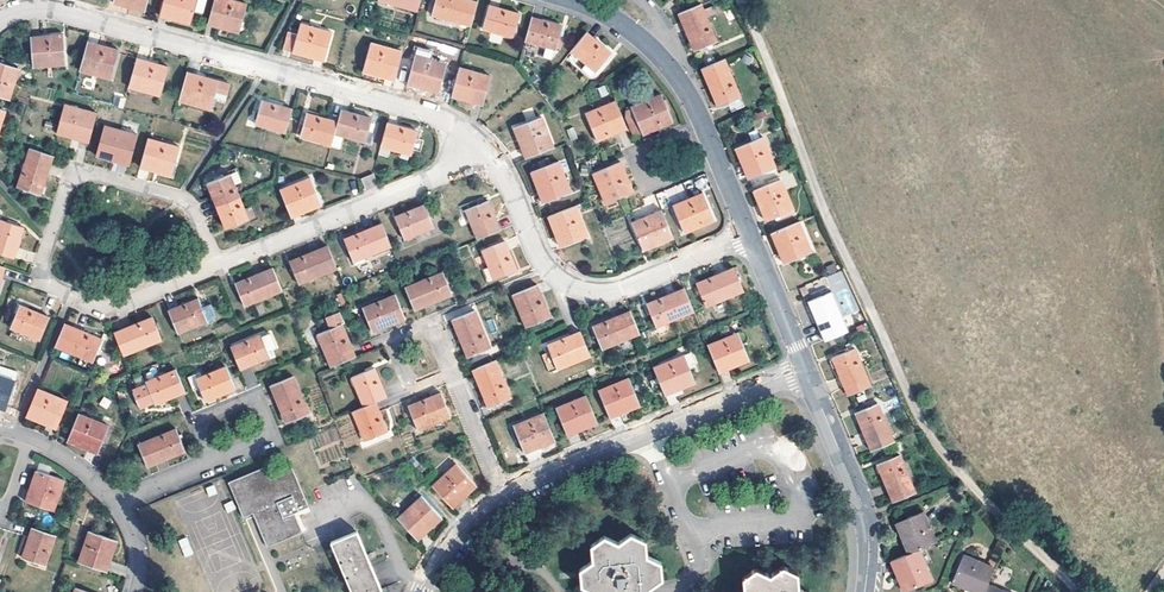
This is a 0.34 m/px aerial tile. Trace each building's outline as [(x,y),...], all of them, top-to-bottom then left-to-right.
[(129,2),(129,4),(128,6),(144,11),(147,0),(122,0),(129,2)] [(159,10),(175,15),(175,17),(174,20),(189,24),(193,12),(200,13),(204,0),(162,0),(159,10)] [(207,19),(225,24),(225,26),(224,28),(238,32),(245,3),(234,0),(213,0),(207,19)] [(377,0),(416,11),(418,0),(377,0)] [(429,15),(469,26),(475,2),(469,0),(433,0),(429,15)] [(700,2),(677,12),(693,49),(716,39),(700,2)] [(486,5),(480,28),(510,36),(516,13),(486,5)] [(158,15),(174,20),(175,17),(175,15),(159,10),(158,15)] [(530,16),(523,40),(554,48),(559,25),(530,16)] [(206,23),(224,28),(225,26),(225,24),(207,19),(206,23)] [(295,35),(291,51),(304,55),(305,50),(323,55),(329,32),(298,23),(295,35)] [(585,31),(570,50),(595,70),(610,52),(585,31)] [(291,51),(295,35),(285,32),(281,48),(291,51)] [(45,36),(31,38),(34,67),(66,64),(63,34),(45,36)] [(88,42),(80,70),(111,79),(119,51),(101,46),(88,42)] [(369,43),(362,70),(376,74),(377,72),(377,69),(395,74),(401,51),(369,43)] [(305,50),(304,55),(322,60),(323,55),(305,50)] [(413,55),(406,83),(420,87),(421,82),(438,86),(445,63),(413,55)] [(723,57),(701,67),(716,105),(739,95),(723,57)] [(137,58),(129,87),(160,96),(169,67),(152,62),(137,58)] [(10,100),(20,69),(0,62),(0,96),(10,100)] [(458,66),(450,96),(464,100),(465,97),(465,94),(482,98),(488,75),(458,66)] [(377,72),(376,74),(393,79),(395,74),(377,69),(377,72)] [(187,72),(179,100),(222,113),(230,84),(187,72)] [(437,91),(438,86),(421,82),(420,87),(437,91)] [(480,104),(482,98),(465,94),(465,97),(464,100),(480,104)] [(659,94),(630,106),(640,131),(641,133),(670,121),(659,94)] [(615,99),(585,111),(595,138),(608,134),(607,132),(606,129),(624,123),(619,110),(615,99)] [(261,100),(254,123),(285,132),(292,108),(261,100)] [(65,104),(57,133),(72,137),(73,134),(73,132),(90,137),(96,112),(65,104)] [(640,131),(630,106),(619,110),(624,123),(626,127),(629,136),(640,131)] [(371,117),(340,108),(337,120),(334,132),(365,141),(371,117)] [(307,112),(300,136),(330,145),(334,132),(337,120),(307,112)] [(542,116),(514,128),(519,141),(525,139),(531,154),(553,146),(542,116)] [(387,122),(380,146),(389,148),(411,154),(417,131),(387,122)] [(624,123),(606,129),(607,132),(608,134),(626,127),(624,123)] [(104,126),(97,154),(128,162),(136,134),(104,126)] [(762,135),(734,146),(741,161),(744,160),(747,159),(753,174),(775,165),(762,135)] [(334,136),(331,147),(340,150),(343,138),(334,136)] [(148,138),(141,162),(157,166),(156,171),(171,175),(179,146),(148,138)] [(525,139),(519,141),(524,156),(531,154),(525,139)] [(380,146),(378,155),(386,156),(389,148),(380,146)] [(30,149),(17,186),(41,194),(53,156),(30,149)] [(744,160),(741,161),(747,176),(753,174),(747,159),(744,160)] [(558,160),(530,170),(535,184),(541,182),(548,198),(569,190),(558,160)] [(620,161),(592,172),(604,202),(632,190),(626,176),(620,161)] [(157,166),(141,162),(140,167),(156,171),(157,166)] [(230,173),(207,182),(213,197),(216,205),(240,195),(230,173)] [(372,174),(361,178),(366,189),(377,185),(372,174)] [(779,176),(752,188),(759,205),(762,203),(765,202),(772,215),(792,207),(779,176)] [(311,177),(280,188),(289,210),(305,204),(307,210),(322,204),(311,177)] [(541,200),(548,198),(541,182),(535,184),(541,200)] [(702,191),(672,204),(683,231),(713,218),(702,191)] [(216,205),(226,227),(249,218),(240,195),(216,205)] [(488,199),(465,208),(477,238),(500,228),(488,199)] [(762,203),(759,205),(765,218),(772,215),(765,202),(762,203)] [(424,203),(394,215),(403,237),(433,225),(424,203)] [(575,203),(547,214),(552,228),(557,226),(564,242),(586,234),(575,203)] [(305,204),(289,210),(291,215),(307,210),(305,204)] [(661,208),(631,221),(642,248),(672,236),(661,208)] [(0,222),(0,253),(13,258),(24,226),(1,219),(0,222)] [(798,220),(770,231),(776,245),(783,242),(790,259),(810,250),(798,220)] [(381,221),(343,237),(352,260),(390,245),(381,221)] [(559,244),(564,242),(557,226),(552,228),(559,244)] [(505,239),(482,248),(494,278),(517,268),(505,239)] [(783,242),(776,245),(783,262),(790,259),(783,242)] [(327,244),(289,259),(299,283),(336,267),(327,244)] [(517,268),(526,266),(521,246),(513,248),(517,268)] [(273,266),(235,281),(245,305),(282,289),(273,266)] [(734,266),(696,281),(706,305),(743,289),(734,266)] [(446,270),(405,286),(415,309),(455,293),(446,270)] [(538,282),(513,292),(527,325),(551,314),(538,282)] [(683,287),(645,302),(655,325),(693,310),(683,287)] [(829,290),(807,300),(823,337),(846,327),(829,290)] [(396,293),(364,307),(373,330),(396,321),(406,317),(396,293)] [(179,306),(169,309),(178,332),(208,320),(199,298),(179,306)] [(18,305),(9,327),(38,339),(47,317),(18,305)] [(475,308),(453,317),(469,355),(491,346),(475,308)] [(629,309),(592,325),(596,334),(602,348),(639,332),(629,309)] [(356,355),(342,323),(344,322),(343,318),(337,311),(326,316),(330,328),(324,330),(319,332),(332,365),(356,355)] [(330,328),(326,316),(319,319),(324,330),(330,328)] [(123,328),(115,332),(124,355),(162,339),(152,317),(123,328)] [(64,323),(55,346),(93,362),(103,339),(64,323)] [(580,330),(548,343),(552,352),(559,367),(591,354),(580,330)] [(738,331),(707,343),(717,366),(733,359),(734,361),(735,364),(749,358),(738,331)] [(260,334),(231,346),(241,369),(270,357),(267,350),(276,347),(270,333),(261,336),(260,334)] [(854,346),(831,355),(846,392),(869,382),(854,346)] [(686,353),(654,365),(664,388),(679,382),(680,384),(681,386),(697,379),(686,353)] [(496,358),(474,367),(490,405),(512,396),(496,358)] [(719,371),(735,364),(734,361),(733,359),(717,366),(719,371)] [(374,365),(352,375),(365,405),(377,400),(387,395),(374,365)] [(227,366),(197,378),(207,401),(236,388),(227,366)] [(176,368),(147,381),(148,382),(137,387),(135,391),(140,404),(144,406),(156,401),(157,403),(186,391),(176,368)] [(294,375),(271,384),(286,422),(309,412),(294,375)] [(6,399),(13,381),(0,376),(0,397),(6,399)] [(630,376),(599,388),(609,411),(625,404),(627,408),(641,403),(630,376)] [(666,393),(681,386),(680,384),(679,382),(664,388),(666,393)] [(38,388),(27,415),(40,421),(41,419),(42,417),(58,423),(67,401),(38,388)] [(442,391),(409,404),(419,428),(451,415),(442,391)] [(591,392),(560,404),(570,427),(587,420),(589,425),(602,419),(591,392)] [(365,405),(353,410),(366,439),(389,429),(377,400),(365,405)] [(877,401),(855,410),(871,447),(893,437),(877,401)] [(619,412),(627,408),(625,404),(609,411),(611,415),(619,412)] [(544,411),(514,423),(525,450),(556,438),(544,411)] [(79,413),(67,440),(80,445),(81,443),(82,441),(99,447),(109,426),(79,413)] [(41,419),(40,421),(56,428),(58,423),(42,417),(41,419)] [(571,432),(589,425),(587,420),(570,427),(571,432)] [(176,428),(139,443),(148,466),(186,450),(176,428)] [(81,443),(80,445),(97,453),(99,447),(82,441),(81,443)] [(900,452),(877,461),(892,498),(915,489),(900,452)] [(456,461),(432,484),(453,505),(461,498),(477,483),(456,461)] [(265,467),(230,482),(244,516),(254,512),(269,545),(304,530),(296,512),(310,506),(293,466),(269,476),(265,467)] [(34,470),(29,483),(32,484),(34,485),(28,503),(51,511),(62,480),(34,470)] [(32,484),(29,483),(23,501),(28,503),(34,485),(32,484)] [(422,493),(399,516),(416,534),(429,522),(432,525),(442,515),(422,493)] [(925,514),(902,524),(911,545),(906,547),(909,555),(917,552),(938,543),(925,514)] [(429,522),(416,534),(419,537),(432,525),(429,522)] [(911,545),(902,524),(898,527),(906,547),(911,545)] [(30,527),(19,558),(43,566),(53,535),(30,527)] [(87,530),(76,561),(98,568),(103,552),(106,552),(110,554),(115,540),(87,530)] [(333,541),(355,591),(375,591),(383,588),(369,556),(358,530),(333,541)] [(593,544),(594,558),(582,567),(583,584),(597,590),(597,591),(652,591),(651,585),(664,577),(663,561),(649,554),(648,539),(633,532),(619,540),(608,535),(593,544)] [(184,557),(193,553),(187,537),(178,540),(184,557)] [(104,570),(110,554),(106,552),(103,552),(98,568),(104,570)] [(896,562),(904,583),(902,584),(900,585),(903,591),(910,591),(931,583),(917,552),(909,555),(896,562)] [(978,591),(986,591),(988,587),(994,572),(964,560),(954,588),(964,591),(965,589),(966,587),(978,591)] [(896,562),(891,564),(900,585),(902,584),(904,583),(896,562)] [(775,575),(763,570),(748,579),(749,591),(810,591),(804,589),(803,575),(788,567),(775,575)]
